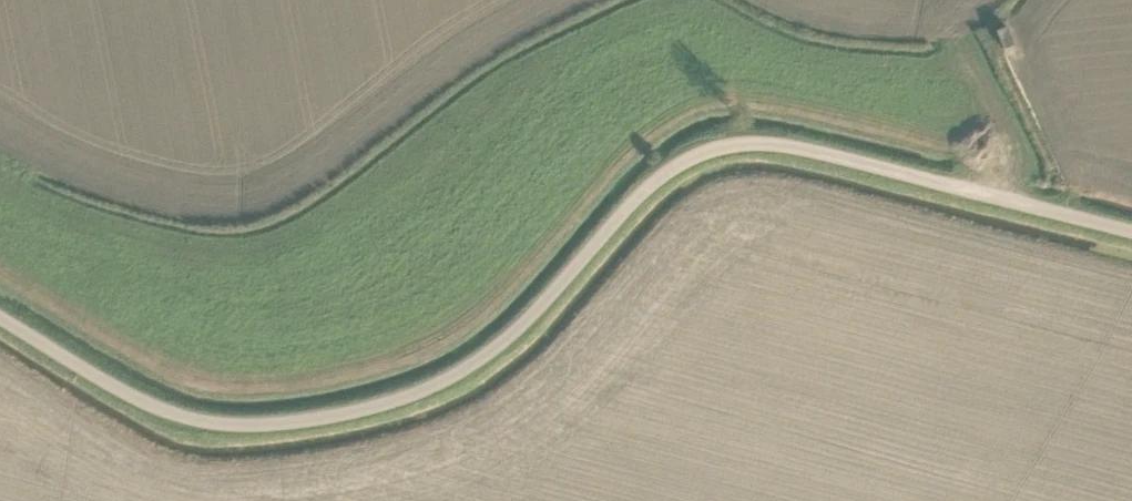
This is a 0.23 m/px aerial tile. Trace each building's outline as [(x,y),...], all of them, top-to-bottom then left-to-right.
[(1016,46),(1008,27),(998,31),(1005,50),(1016,46)]
